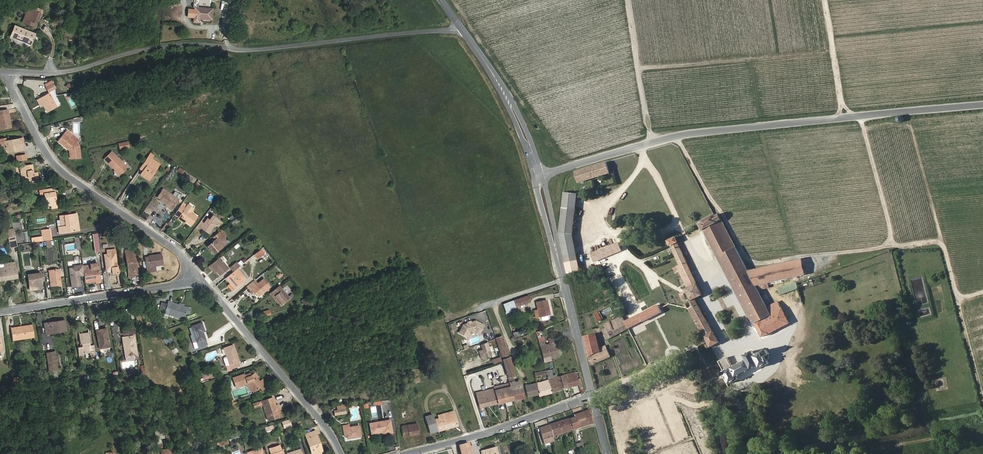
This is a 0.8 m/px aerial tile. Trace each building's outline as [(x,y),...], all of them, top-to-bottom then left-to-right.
[(26,23),(33,7),(30,5),(23,22),(26,23)] [(35,27),(42,10),(33,7),(26,23),(35,27)] [(211,19),(212,9),(194,7),(193,22),(199,22),(199,18),(211,19)] [(30,44),(35,34),(14,26),(10,36),(30,44)] [(56,88),(54,84),(46,88),(48,92),(56,88)] [(56,106),(49,93),(39,99),(43,105),(47,112),(56,106)] [(7,109),(0,111),(0,129),(10,127),(7,109)] [(70,138),(72,135),(66,130),(63,134),(58,140),(57,141),(63,146),(65,144),(71,149),(72,153),(70,154),(70,159),(80,158),(79,146),(76,144),(70,138)] [(58,140),(63,134),(60,131),(54,138),(58,140)] [(79,140),(72,135),(70,138),(76,144),(79,140)] [(23,138),(6,141),(5,138),(0,139),(0,146),(2,146),(3,152),(10,150),(11,152),(24,149),(23,138)] [(72,153),(71,149),(65,144),(63,146),(69,150),(70,154),(72,153)] [(107,162),(114,155),(111,152),(104,159),(107,162)] [(148,180),(160,164),(151,158),(153,155),(150,153),(143,164),(146,166),(143,171),(140,175),(148,180)] [(120,175),(127,167),(114,155),(107,162),(115,170),(120,175)] [(610,173),(607,162),(576,171),(579,182),(610,173)] [(34,171),(33,164),(24,165),(25,166),(20,167),(20,172),(22,172),(24,183),(31,182),(30,177),(32,177),(32,171),(34,171)] [(54,192),(54,189),(39,191),(40,195),(44,194),(46,206),(51,205),(56,204),(55,198),(54,198),(53,193),(54,192)] [(172,209),(178,199),(163,189),(157,197),(160,199),(160,200),(166,204),(172,209)] [(573,234),(578,193),(564,192),(559,233),(565,263),(576,260),(574,248),(573,234)] [(149,201),(143,211),(149,214),(155,205),(149,201)] [(191,213),(194,209),(188,205),(185,208),(184,207),(185,205),(182,203),(174,215),(191,226),(197,217),(191,213)] [(78,221),(77,214),(65,215),(66,226),(64,226),(58,227),(59,233),(77,231),(76,222),(78,221)] [(745,265),(722,220),(719,214),(715,216),(714,216),(714,215),(702,221),(703,222),(700,224),(703,230),(703,229),(705,233),(708,231),(720,255),(718,257),(751,321),(754,319),(763,337),(790,323),(779,302),(768,307),(756,285),(799,275),(796,261),(749,271),(745,265)] [(217,226),(220,221),(213,215),(209,220),(208,218),(204,223),(201,221),(196,227),(199,229),(201,228),(208,233),(213,226),(215,224),(216,225),(217,226)] [(16,239),(14,231),(7,232),(9,241),(16,239)] [(220,240),(225,236),(220,231),(213,237),(215,240),(207,246),(213,254),(218,250),(217,248),(223,244),(220,240)] [(720,255),(708,231),(705,233),(718,257),(720,255)] [(703,295),(698,284),(697,284),(687,263),(688,262),(678,242),(676,237),(669,241),(680,265),(679,266),(689,288),(686,289),(695,306),(690,309),(706,337),(708,340),(716,335),(695,299),(703,295)] [(17,247),(16,239),(9,241),(10,248),(17,247)] [(623,250),(619,242),(614,245),(618,252),(623,250)] [(118,273),(115,249),(107,250),(107,254),(104,255),(105,260),(107,260),(108,268),(112,267),(112,269),(112,274),(118,273)] [(137,273),(134,249),(125,251),(127,263),(128,263),(129,271),(128,271),(129,277),(133,276),(133,274),(137,273)] [(257,259),(264,253),(260,249),(254,254),(257,259)] [(602,259),(599,251),(592,254),(595,262),(602,259)] [(163,264),(162,254),(149,256),(149,258),(145,259),(143,259),(144,262),(145,261),(146,267),(146,270),(147,270),(147,272),(155,271),(155,266),(163,264)] [(220,275),(228,269),(219,257),(211,264),(216,271),(220,275)] [(805,274),(802,259),(796,261),(799,275),(805,274)] [(15,262),(3,264),(3,263),(0,263),(0,281),(2,281),(2,278),(6,277),(7,280),(18,278),(15,262)] [(237,269),(239,266),(236,262),(230,267),(233,271),(237,269)] [(100,282),(98,263),(90,264),(90,265),(90,270),(83,271),(84,275),(85,282),(89,282),(89,280),(95,280),(96,281),(96,283),(100,282)] [(83,271),(83,266),(83,265),(74,266),(74,268),(69,269),(72,287),(80,286),(79,276),(84,275),(83,271)] [(61,285),(58,269),(49,270),(51,286),(61,285)] [(235,289),(246,280),(237,269),(233,271),(225,278),(230,283),(235,289)] [(44,280),(43,271),(39,271),(39,273),(27,275),(28,279),(31,279),(32,290),(41,288),(40,281),(44,280)] [(258,296),(270,286),(264,279),(258,284),(255,280),(246,286),(250,290),(253,288),(255,290),(254,292),(258,296)] [(800,291),(797,283),(775,291),(778,298),(800,291)] [(282,306),(290,299),(288,297),(279,285),(270,293),(274,297),(279,302),(282,306)] [(279,302),(274,297),(270,293),(269,294),(277,303),(279,302)] [(530,301),(527,295),(513,300),(515,306),(530,301)] [(550,315),(546,299),(536,302),(538,310),(538,313),(535,313),(536,318),(550,315)] [(516,307),(515,306),(513,300),(503,304),(506,312),(511,311),(510,309),(516,307)] [(183,319),(187,307),(183,306),(179,305),(168,302),(167,304),(165,311),(164,313),(183,319)] [(662,312),(657,302),(624,318),(628,328),(629,329),(662,312)] [(608,313),(606,308),(598,312),(602,319),(603,318),(602,316),(608,313)] [(628,328),(624,318),(623,316),(610,322),(605,324),(607,328),(612,337),(628,328)] [(66,331),(64,320),(44,323),(45,327),(48,326),(49,334),(55,333),(55,330),(59,330),(60,332),(66,331)] [(479,333),(483,325),(475,321),(471,322),(468,323),(463,325),(459,333),(467,337),(470,331),(474,330),(479,333)] [(204,332),(201,323),(191,326),(192,327),(189,328),(191,335),(190,335),(192,343),(196,341),(199,347),(207,344),(203,332),(204,332)] [(133,324),(120,327),(122,337),(135,334),(133,324)] [(34,337),(32,325),(11,328),(12,340),(34,337)] [(612,337),(607,328),(603,330),(608,339),(612,337)] [(109,346),(106,329),(96,330),(99,348),(109,346)] [(90,342),(89,333),(80,335),(82,347),(77,347),(79,355),(84,354),(84,353),(89,352),(90,354),(92,354),(93,355),(95,355),(94,345),(89,346),(88,343),(90,342)] [(601,348),(597,333),(584,337),(589,356),(595,353),(601,352),(601,348)] [(162,340),(167,346),(173,340),(168,335),(162,340)] [(137,355),(134,336),(122,337),(124,350),(125,349),(127,357),(137,355)] [(509,357),(502,336),(496,338),(503,359),(502,359),(503,362),(507,374),(507,377),(514,375),(509,357)] [(720,342),(718,338),(710,343),(707,345),(709,349),(720,342)] [(557,354),(553,339),(548,340),(549,343),(549,345),(545,346),(545,344),(544,341),(539,343),(543,357),(549,356),(557,354)] [(491,355),(487,343),(482,344),(486,357),(491,355)] [(486,357),(482,344),(476,346),(481,358),(486,357)] [(236,353),(233,345),(224,348),(227,356),(224,357),(223,359),(227,370),(239,365),(237,361),(238,361),(235,353),(236,353)] [(611,356),(606,346),(601,348),(601,352),(595,353),(589,356),(590,360),(591,365),(611,356)] [(770,363),(768,360),(769,359),(770,356),(769,355),(770,354),(768,350),(763,352),(763,351),(756,356),(753,351),(745,356),(747,360),(733,368),(728,358),(720,362),(725,371),(721,373),(725,380),(728,378),(731,384),(739,379),(738,377),(759,365),(761,368),(770,363)] [(58,368),(55,351),(46,353),(51,379),(58,377),(57,371),(61,370),(61,368),(58,368)] [(740,380),(762,369),(761,368),(759,365),(738,377),(739,379),(740,380)] [(212,374),(211,369),(201,373),(202,378),(212,374)] [(422,382),(418,370),(412,372),(416,384),(422,382)] [(577,379),(575,372),(564,375),(567,387),(578,384),(577,379)] [(259,382),(256,378),(258,376),(255,373),(251,376),(250,376),(246,377),(245,375),(245,374),(233,378),(236,387),(247,383),(254,391),(259,387),(265,382),(262,379),(259,382)] [(563,389),(559,376),(557,377),(548,380),(551,393),(563,389)] [(524,397),(521,386),(520,382),(514,383),(512,378),(508,379),(509,382),(509,383),(513,399),(524,397)] [(537,387),(536,383),(536,379),(528,381),(529,385),(525,386),(527,397),(538,394),(537,387)] [(551,393),(548,380),(536,383),(537,387),(538,394),(538,396),(551,393)] [(513,399),(509,383),(493,387),(493,388),(497,403),(513,399)] [(497,403),(493,388),(476,393),(479,407),(497,403)] [(275,406),(273,397),(267,399),(262,401),(263,405),(268,420),(282,416),(280,411),(277,411),(275,406)] [(415,416),(414,410),(401,411),(402,418),(415,416)] [(593,423),(589,410),(574,415),(574,417),(577,428),(593,423)] [(457,423),(453,411),(438,415),(439,418),(434,420),(432,414),(425,417),(429,433),(452,426),(452,425),(457,423)] [(577,428),(574,417),(569,419),(568,419),(549,425),(552,436),(572,430),(577,428)] [(392,432),(390,420),(369,423),(371,434),(382,432),(382,434),(392,432)] [(287,427),(286,421),(278,423),(280,429),(287,427)] [(418,434),(417,423),(401,426),(402,436),(418,434)] [(361,436),(359,426),(349,427),(349,425),(343,426),(344,436),(347,436),(347,438),(361,436)] [(549,425),(538,428),(542,441),(543,441),(553,438),(552,436),(549,425)] [(316,431),(305,434),(312,453),(322,453),(321,451),(318,443),(319,443),(316,431)] [(230,445),(234,444),(233,440),(238,438),(237,436),(229,438),(230,445)] [(468,443),(458,446),(459,448),(461,453),(471,453),(468,444),(468,443)]
